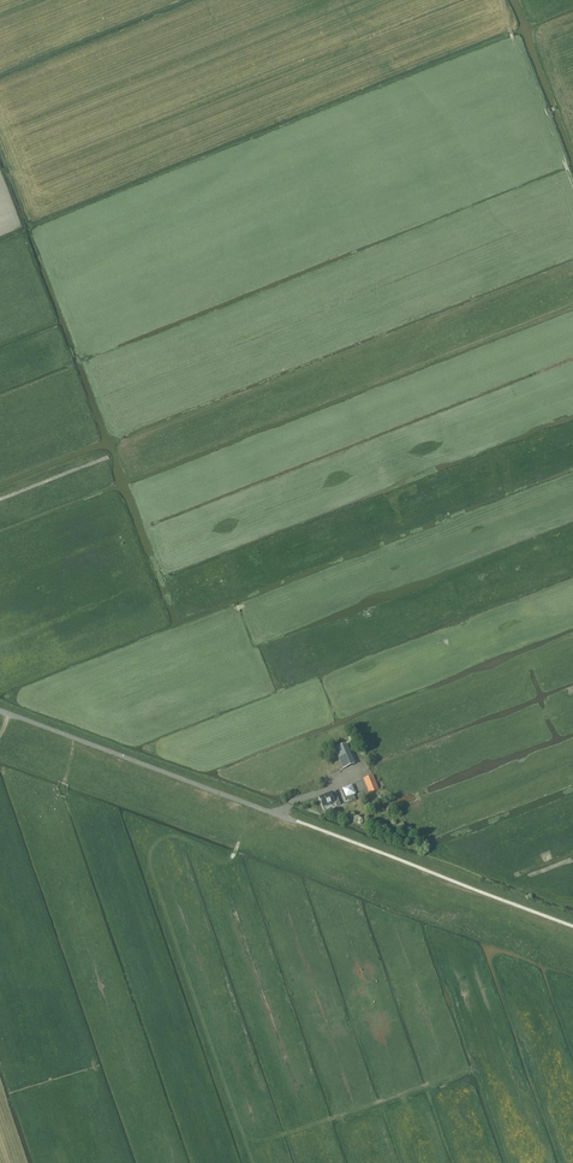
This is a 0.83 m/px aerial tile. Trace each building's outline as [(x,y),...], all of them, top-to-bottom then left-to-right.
[(349,743),(333,749),(340,769),(357,763),(349,743)] [(371,787),(367,774),(359,777),(364,789),(371,787)] [(324,795),(319,797),(323,808),(336,803),(337,806),(341,805),(336,794),(333,795),(332,792),(324,795)]
